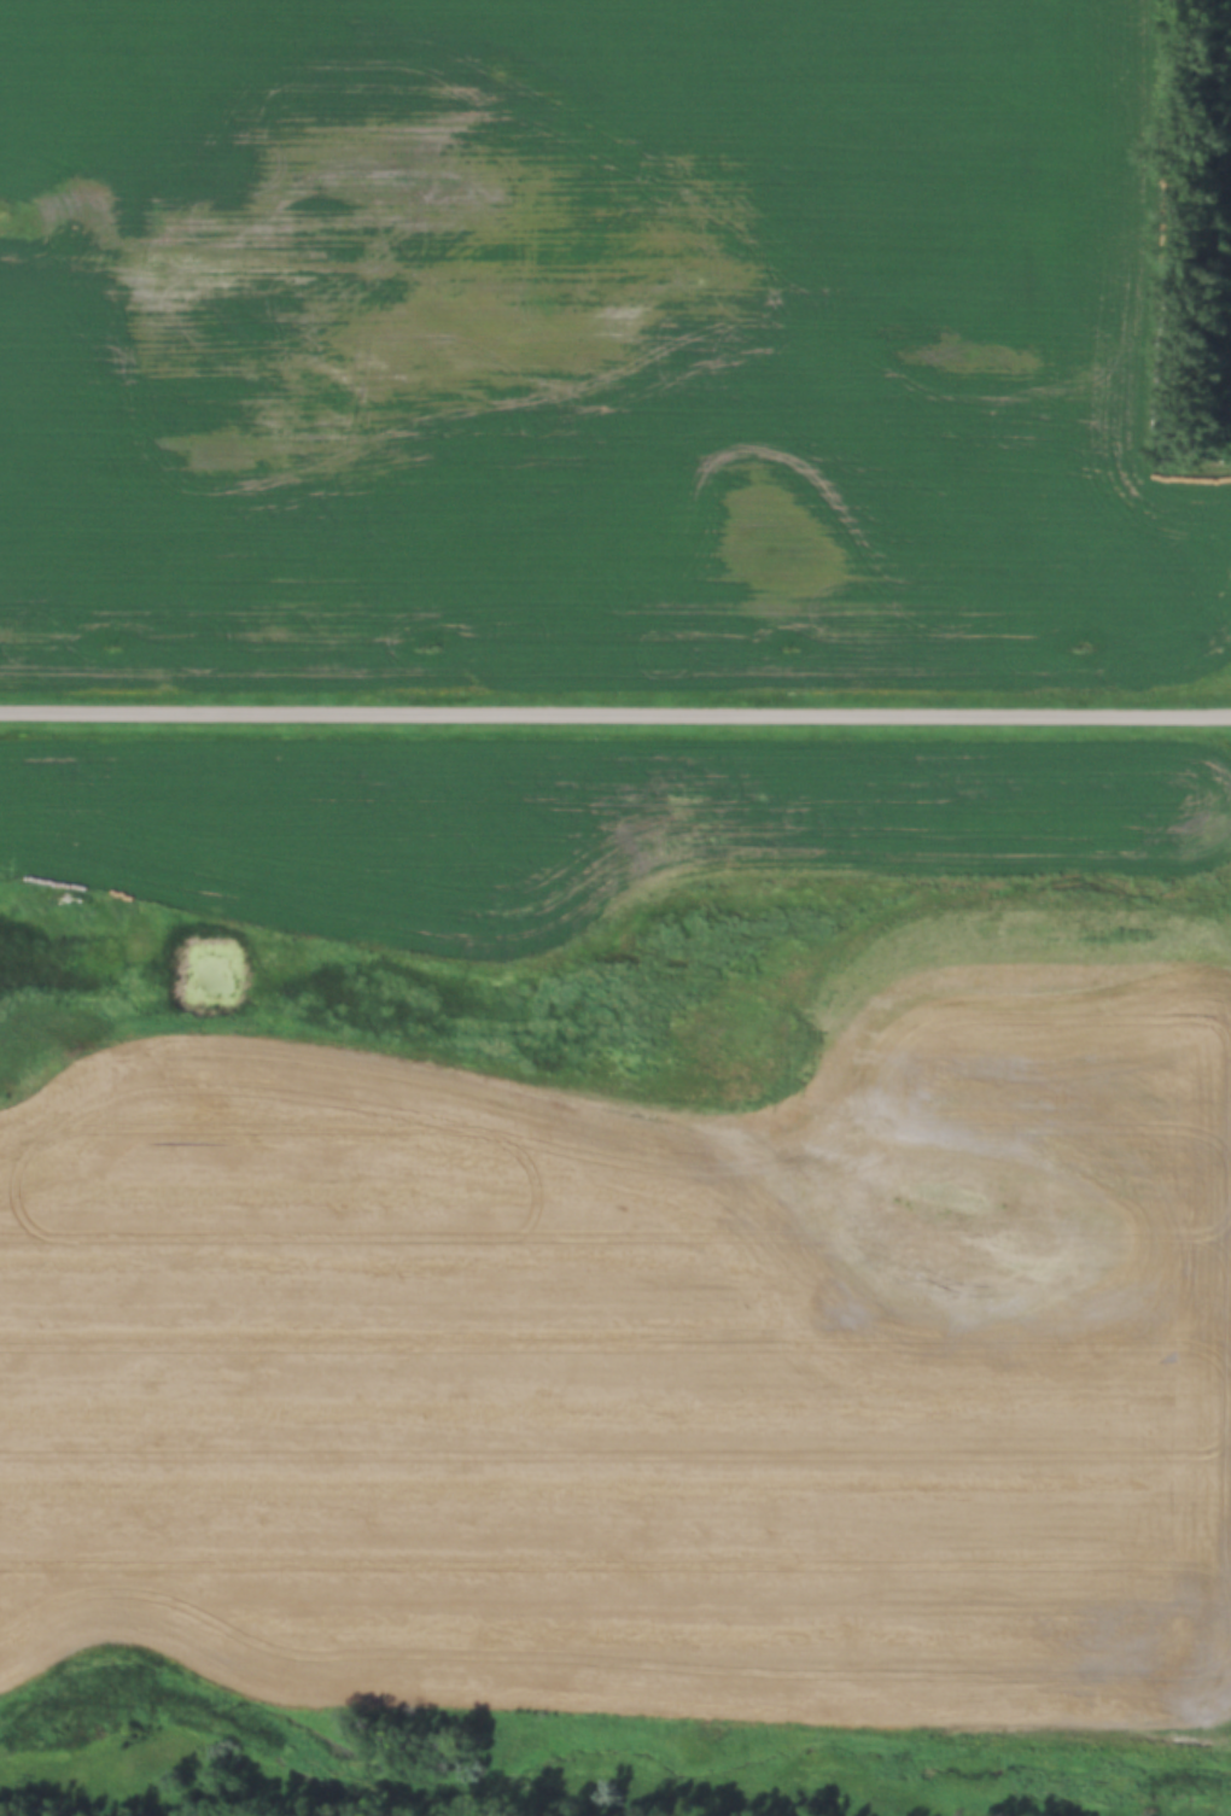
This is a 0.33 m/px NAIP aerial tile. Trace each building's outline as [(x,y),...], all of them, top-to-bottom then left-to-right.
[(96,791),(83,788),(80,804),(92,807),(96,791)]
